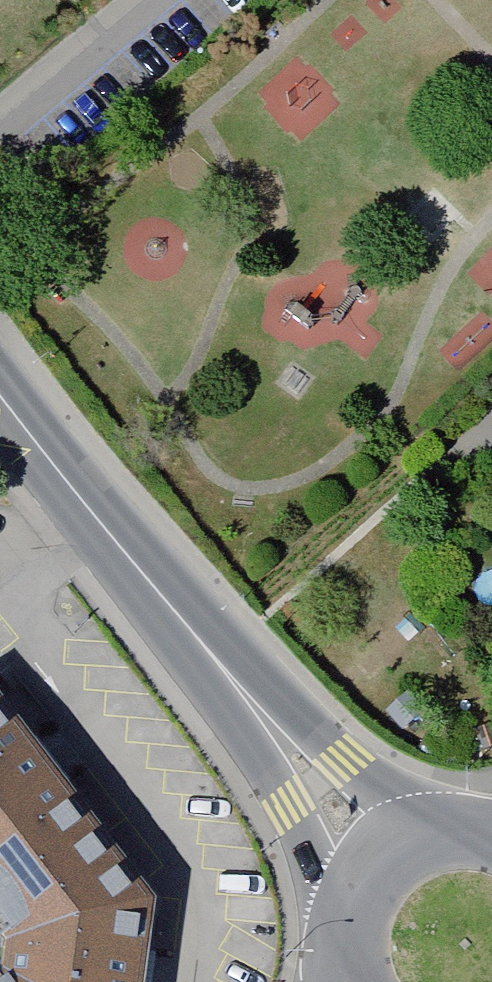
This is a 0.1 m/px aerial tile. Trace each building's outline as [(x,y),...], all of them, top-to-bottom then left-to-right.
[(0,706),(0,931),(9,941),(3,972),(0,975),(0,981),(136,981),(149,895),(0,706)]
